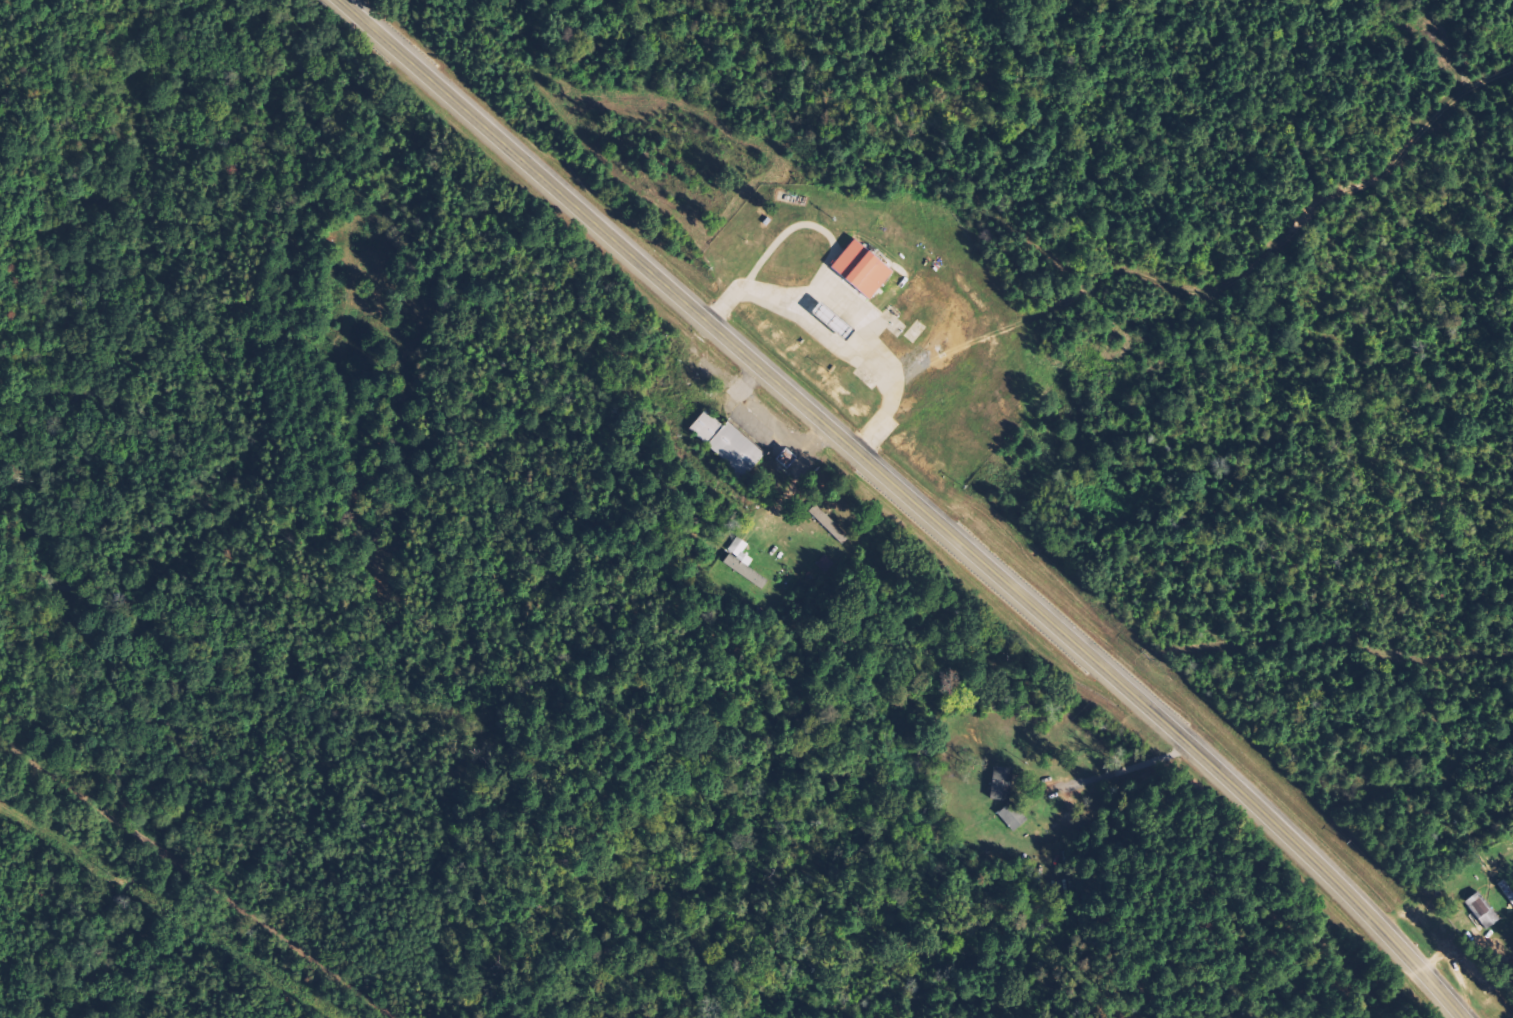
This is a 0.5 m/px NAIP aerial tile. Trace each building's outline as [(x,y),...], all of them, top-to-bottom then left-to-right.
[(875,301),(900,273),(859,237),(835,265),(875,301)] [(733,422),(729,427),(709,411),(691,432),(749,480),(771,454),(733,422)] [(853,538),(825,512),(817,520),(847,546),(853,538)] [(741,559),(751,545),(739,538),(730,551),(741,559)] [(763,590),(770,581),(734,554),(727,564),(763,590)] [(989,799),(1009,800),(1011,768),(990,767),(989,799)] [(1018,809),(1014,813),(1006,805),(996,814),(1013,833),(1028,820),(1018,809)] [(1483,931),(1499,921),(1479,890),(1463,900),(1483,931)]
